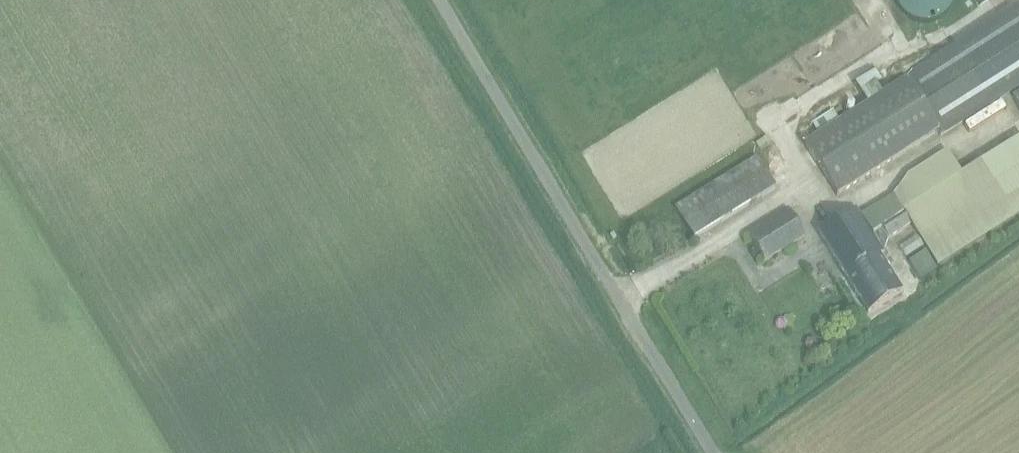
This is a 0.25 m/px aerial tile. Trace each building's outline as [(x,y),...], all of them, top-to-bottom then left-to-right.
[(864,1),(886,33),(900,23),(884,0),(865,0),(864,1)] [(923,25),(936,23),(943,20),(951,12),(956,2),(956,0),(896,0),(898,8),(903,16),(913,22),(923,25)] [(739,28),(752,47),(782,26),(768,7),(739,28)] [(805,145),(837,196),(938,132),(942,138),(1018,89),(1018,9),(805,145)] [(771,59),(751,73),(757,83),(778,69),(771,59)] [(824,83),(811,62),(759,94),(772,116),(824,83)] [(894,198),(937,267),(1018,216),(1018,140),(962,176),(947,153),(908,177),(894,198)] [(761,164),(679,215),(694,239),(776,188),(761,164)] [(868,313),(885,302),(901,292),(879,256),(884,253),(873,235),(903,216),(894,201),(863,220),(856,209),(818,233),(868,313)] [(748,235),(765,262),(805,236),(788,209),(748,235)] [(904,218),(881,232),(887,242),(910,227),(904,218)] [(924,246),(917,237),(900,247),(906,257),(924,246)] [(927,253),(910,264),(922,282),(939,271),(927,253)]
